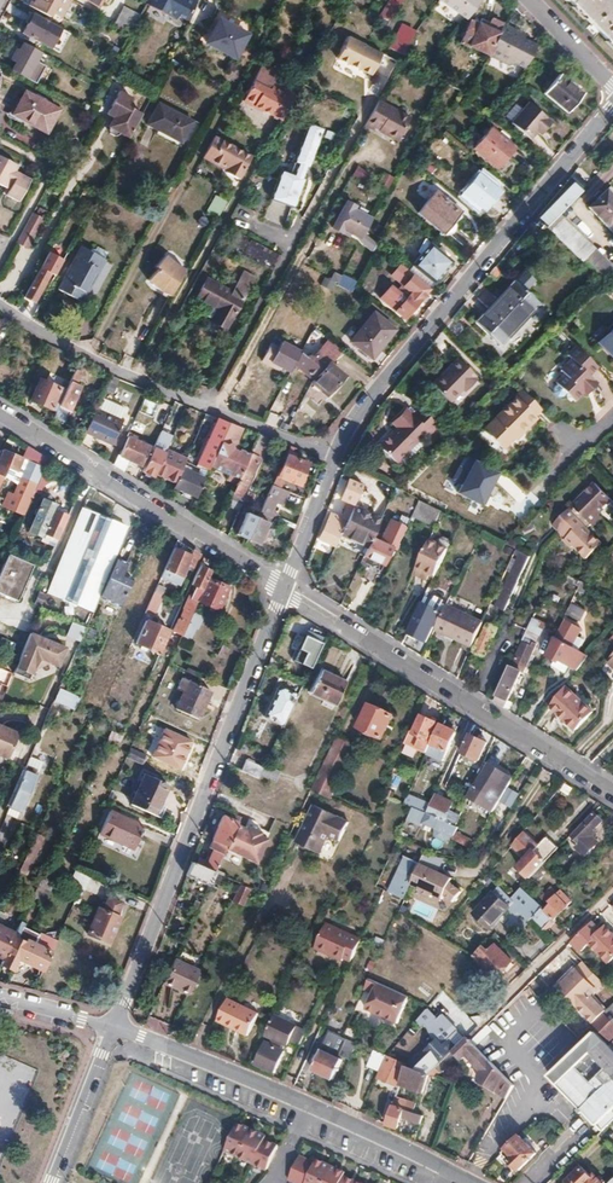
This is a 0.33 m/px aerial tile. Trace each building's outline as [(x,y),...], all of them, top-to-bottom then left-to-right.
[(59,18),(69,0),(31,0),(28,5),(48,16),(50,13),(59,18)] [(145,3),(160,11),(166,0),(147,0),(145,3)] [(196,1),(194,0),(166,0),(160,11),(164,14),(168,16),(170,12),(186,21),(187,21),(196,1)] [(340,6),(349,10),(352,4),(344,0),(343,0),(340,6)] [(388,21),(401,0),(388,0),(383,8),(372,2),(367,11),(377,16),(388,21)] [(478,0),(441,0),(465,18),(478,0)] [(612,47),(612,0),(568,0),(612,47)] [(203,41),(232,55),(249,23),(213,5),(209,15),(215,18),(203,41)] [(139,14),(124,6),(115,23),(130,31),(139,14)] [(21,32),(39,42),(39,41),(49,46),(59,28),(32,13),(21,32)] [(497,32),(500,25),(490,20),(488,24),(479,20),(477,25),(470,22),(460,42),(486,54),(487,54),(497,32)] [(520,38),(515,36),(516,33),(500,25),(497,32),(487,54),(486,54),(508,65),(515,64),(515,63),(524,67),(535,45),(520,38)] [(403,53),(414,33),(401,27),(390,47),(403,53)] [(362,43),(345,35),(334,57),(369,74),(380,52),(362,43)] [(14,59),(30,68),(39,51),(23,42),(14,59)] [(264,66),(261,64),(252,80),(256,81),(264,66)] [(273,82),(278,73),(264,66),(256,81),(269,88),(273,82)] [(106,75),(98,70),(93,80),(101,84),(106,75)] [(582,93),(559,74),(542,93),(566,113),(582,93)] [(252,80),(242,100),(245,101),(256,81),(252,80)] [(245,101),(255,107),(258,108),(269,88),(256,81),(245,101)] [(269,88),(258,108),(279,119),(293,93),(273,82),(269,88)] [(43,132),(56,108),(21,89),(16,98),(18,99),(10,113),(43,132)] [(128,104),(132,97),(118,89),(106,112),(112,115),(108,124),(110,125),(109,126),(108,128),(109,130),(110,131),(116,134),(117,134),(119,133),(120,131),(129,136),(137,120),(142,112),(128,104)] [(396,139),(409,115),(378,98),(364,123),(372,128),(374,125),(383,131),(383,132),(396,139)] [(536,132),(547,119),(523,100),(506,120),(525,136),(532,128),(536,132)] [(190,120),(156,102),(145,123),(179,142),(190,120)] [(317,106),(313,116),(329,123),(334,114),(317,106)] [(320,127),(306,122),(288,172),(279,169),(269,197),(293,205),(303,177),(300,176),(304,165),(307,166),(320,127)] [(496,168),(514,148),(489,127),(471,147),(496,168)] [(255,156),(216,135),(204,158),(243,178),(255,156)] [(13,184),(9,191),(7,195),(18,201),(29,180),(14,171),(17,166),(0,157),(0,186),(5,189),(9,181),(13,184)] [(497,187),(479,171),(460,193),(479,209),(497,187)] [(388,190),(393,177),(383,172),(378,186),(388,190)] [(13,184),(9,181),(5,189),(9,191),(13,184)] [(557,215),(579,193),(571,185),(538,219),(540,221),(536,226),(541,231),(544,228),(557,215)] [(588,209),(612,233),(612,191),(609,188),(588,209)] [(442,233),(459,213),(434,192),(418,212),(442,233)] [(222,212),(225,202),(212,199),(210,208),(222,212)] [(31,239),(47,211),(36,204),(20,233),(31,239)] [(338,232),(339,228),(359,239),(362,233),(370,217),(351,207),(347,214),(340,210),(330,228),(338,232)] [(544,228),(602,283),(612,272),(612,259),(608,264),(557,215),(544,228)] [(242,235),(234,251),(247,257),(255,243),(242,235)] [(364,235),(359,242),(372,251),(377,244),(364,235)] [(279,255),(255,243),(247,257),(271,270),(279,255)] [(432,283),(450,261),(429,243),(411,265),(432,283)] [(80,248),(57,289),(81,302),(104,261),(80,248)] [(43,262),(51,266),(57,253),(50,249),(43,262)] [(170,295),(184,269),(176,264),(165,255),(156,266),(158,268),(148,280),(148,281),(149,281),(149,282),(150,283),(151,284),(152,285),(153,285),(153,286),(154,286),(154,287),(155,287),(156,287),(156,288),(157,288),(158,288),(159,288),(159,289),(160,289),(161,289),(162,289),(163,289),(164,289),(165,289),(166,293),(170,295)] [(26,314),(52,266),(51,266),(43,262),(17,309),(26,314)] [(531,278),(520,267),(470,318),(496,345),(537,304),(521,288),(531,278)] [(493,279),(499,273),(493,267),(488,273),(493,279)] [(332,269),(323,285),(331,290),(335,283),(350,292),(356,282),(332,269)] [(229,290),(212,322),(222,328),(250,276),(240,270),(229,290)] [(202,301),(213,281),(203,275),(192,295),(202,301)] [(380,298),(404,318),(428,288),(417,279),(412,284),(407,279),(398,290),(391,285),(380,298)] [(212,322),(229,290),(213,281),(202,301),(203,301),(198,311),(208,316),(206,319),(212,322)] [(350,340),(366,353),(377,340),(381,344),(392,330),(372,313),(350,340)] [(605,331),(607,333),(610,336),(599,346),(612,360),(612,324),(605,331)] [(607,333),(597,344),(599,346),(610,336),(607,333)] [(286,370),(297,350),(278,339),(274,345),(266,341),(257,359),(265,363),(267,360),(286,370)] [(381,344),(377,340),(366,353),(370,357),(381,344)] [(326,395),(343,376),(329,364),(334,358),(322,347),(308,363),(320,373),(312,383),(326,395)] [(584,397),(595,385),(587,377),(595,369),(573,348),(564,357),(568,360),(557,371),(561,375),(553,383),(575,405),(584,397)] [(472,376),(451,356),(425,381),(446,402),(462,387),(464,389),(472,380),(470,378),(472,376)] [(84,363),(77,360),(65,390),(56,412),(54,418),(64,422),(79,386),(75,385),(84,363)] [(56,412),(65,390),(39,378),(30,400),(56,412)] [(587,399),(598,388),(595,385),(584,397),(587,399)] [(516,433),(519,436),(534,422),(531,419),(539,411),(518,390),(510,398),(511,399),(480,430),(500,450),(510,439),(516,433)] [(287,416),(292,401),(277,395),(271,410),(287,416)] [(118,421),(124,409),(100,398),(94,410),(118,421)] [(433,425),(416,408),(408,416),(402,411),(388,425),(391,429),(374,445),(391,463),(422,432),(424,433),(433,425)] [(121,422),(118,421),(94,410),(84,433),(111,446),(117,431),(121,422)] [(228,423),(217,419),(194,472),(187,469),(194,462),(191,453),(188,452),(186,456),(175,483),(172,488),(195,499),(208,468),(228,423)] [(228,423),(208,468),(228,477),(225,483),(235,487),(249,455),(239,450),(238,452),(232,449),(230,445),(237,443),(243,429),(228,423)] [(125,437),(126,435),(117,431),(111,446),(120,449),(125,437)] [(159,432),(141,471),(153,477),(155,474),(166,447),(171,438),(159,432)] [(113,465),(123,472),(128,460),(140,466),(148,446),(131,439),(132,436),(127,433),(126,435),(125,437),(127,437),(119,456),(117,456),(113,465)] [(513,442),(519,436),(516,433),(510,439),(513,442)] [(241,497),(258,459),(261,460),(270,439),(258,435),(249,455),(235,487),(225,510),(236,515),(241,505),(244,498),(241,497)] [(232,449),(238,452),(239,450),(241,446),(237,443),(230,445),(232,449)] [(175,483),(186,456),(166,447),(155,474),(175,483)] [(280,466),(303,475),(307,463),(289,456),(292,448),(289,447),(280,466)] [(4,474),(8,466),(23,472),(19,482),(18,485),(20,487),(11,508),(7,506),(1,519),(20,526),(48,461),(32,451),(28,461),(1,450),(0,453),(0,454),(0,485),(4,474)] [(502,474),(476,459),(457,493),(484,507),(502,474)] [(8,466),(4,474),(19,482),(23,472),(8,466)] [(298,485),(303,475),(280,466),(271,486),(274,487),(278,478),(298,485)] [(353,505),(362,485),(348,479),(340,500),(346,503),(339,518),(330,513),(318,539),(334,546),(340,535),(346,521),(352,507),(353,505)] [(594,483),(572,505),(591,524),(594,526),(602,518),(598,515),(612,501),(594,483)] [(278,492),(273,504),(280,508),(287,492),(274,487),(271,486),(270,488),(278,492)] [(269,513),(273,504),(278,492),(270,488),(258,514),(274,521),(276,517),(269,513)] [(46,592),(92,611),(126,527),(111,520),(113,515),(94,507),(103,494),(94,489),(79,512),(46,592)] [(244,498),(241,505),(248,508),(255,492),(248,489),(244,498)] [(57,540),(68,515),(54,510),(56,505),(43,500),(30,532),(43,537),(44,534),(57,540)] [(411,516),(434,527),(438,519),(440,516),(441,513),(417,502),(411,516)] [(572,505),(566,510),(586,529),(591,524),(572,505)] [(346,521),(340,535),(366,546),(370,537),(379,518),(352,507),(346,521)] [(599,542),(586,529),(566,510),(552,524),(565,538),(563,541),(569,547),(572,544),(584,557),(599,542)] [(246,540),(256,518),(245,513),(243,519),(240,518),(238,523),(240,524),(236,535),(246,540)] [(264,529),(267,523),(256,518),(246,540),(257,545),(262,534),(265,536),(268,531),(264,529)] [(440,560),(450,539),(433,531),(423,552),(440,560)] [(366,546),(362,555),(382,564),(390,546),(370,537),(366,546)] [(514,542),(506,538),(502,543),(511,547),(514,542)] [(172,573),(186,579),(197,553),(190,549),(188,554),(172,547),(160,575),(169,579),(172,573)] [(496,607),(501,609),(504,610),(528,555),(520,551),(496,607)] [(3,590),(22,598),(34,568),(7,557),(2,569),(0,575),(0,597),(3,590)] [(118,607),(132,578),(122,573),(126,563),(117,559),(99,597),(118,607)] [(206,578),(210,570),(198,564),(189,584),(192,585),(182,608),(184,609),(179,620),(177,619),(172,630),(180,635),(190,613),(196,601),(206,578)] [(553,567),(551,573),(576,585),(579,580),(553,567)] [(152,591),(161,595),(167,582),(158,578),(152,591)] [(216,610),(226,587),(206,578),(196,601),(216,610)] [(581,592),(586,582),(579,580),(576,585),(575,589),(581,592)] [(575,589),(572,595),(579,597),(581,592),(575,589)] [(151,616),(161,595),(152,591),(143,612),(151,616)] [(580,617),(585,607),(570,600),(565,611),(580,617)] [(473,643),(483,621),(446,603),(434,628),(446,633),(447,631),(473,643)] [(522,641),(534,647),(547,617),(534,611),(524,633),(525,634),(522,641)] [(179,637),(189,641),(199,617),(190,613),(180,635),(179,637)] [(421,643),(432,620),(416,613),(405,636),(421,643)] [(497,625),(500,619),(494,617),(492,622),(497,625)] [(554,635),(545,655),(559,663),(561,660),(573,667),(578,670),(590,654),(572,645),(581,628),(566,620),(557,637),(554,635)] [(156,654),(167,631),(143,621),(133,643),(156,654)] [(71,622),(65,636),(80,641),(85,627),(71,622)] [(494,629),(485,625),(474,651),(483,655),(494,629)] [(308,633),(304,631),(292,657),(298,660),(301,654),(310,658),(319,638),(316,636),(318,632),(311,628),(308,633)] [(16,665),(12,673),(28,679),(32,668),(48,662),(57,666),(64,648),(29,633),(16,665)] [(523,672),(534,647),(522,641),(511,667),(509,666),(494,700),(505,707),(508,700),(520,671),(523,672)] [(225,658),(230,648),(220,643),(215,654),(225,658)] [(573,667),(561,660),(559,663),(557,667),(570,674),(573,667)] [(156,689),(166,667),(159,664),(149,686),(156,689)] [(298,668),(292,665),(287,675),(294,678),(298,668)] [(335,704),(346,682),(319,669),(308,691),(335,704)] [(57,686),(66,690),(71,680),(62,676),(57,686)] [(187,716),(200,687),(185,680),(173,706),(178,708),(176,712),(187,716)] [(566,685),(550,706),(558,713),(575,730),(593,712),(566,685)] [(73,706),(78,695),(66,690),(57,686),(52,697),(73,706)] [(281,726),(296,695),(278,686),(263,718),(281,726)] [(198,722),(211,692),(200,687),(187,716),(198,722)] [(111,714),(115,704),(105,700),(101,709),(111,714)] [(383,738),(393,715),(369,704),(359,727),(383,738)] [(569,735),(575,730),(558,713),(553,719),(569,735)] [(406,741),(416,746),(427,751),(428,749),(431,743),(436,733),(432,731),(436,721),(422,714),(414,731),(411,730),(406,741)] [(463,734),(468,736),(474,724),(469,721),(463,734)] [(427,751),(444,758),(456,731),(440,724),(436,733),(431,743),(428,749),(427,751)] [(478,762),(486,744),(468,736),(460,754),(468,758),(466,761),(474,765),(476,761),(478,762)] [(329,798),(353,746),(336,738),(333,744),(319,773),(311,790),(329,798)] [(2,769),(13,744),(0,739),(0,768),(2,769)] [(140,764),(144,754),(129,747),(125,756),(140,764)] [(28,756),(23,766),(33,770),(36,771),(40,761),(28,756)] [(263,766),(246,758),(240,770),(257,778),(262,768),(263,766)] [(498,799),(510,778),(484,761),(473,784),(468,796),(491,811),(498,799)] [(452,790),(462,768),(455,765),(445,787),(452,790)] [(31,774),(33,770),(23,766),(9,800),(21,805),(34,775),(31,774)] [(257,778),(257,779),(270,785),(275,774),(262,768),(257,778)] [(257,779),(257,778),(240,770),(238,769),(231,785),(239,788),(242,782),(253,787),(257,779)] [(131,803),(154,815),(159,804),(168,787),(144,775),(131,803)] [(427,814),(433,801),(409,790),(403,803),(412,807),(427,814)] [(447,813),(452,802),(436,794),(433,801),(427,814),(422,823),(433,828),(437,819),(438,819),(441,811),(447,813)] [(166,807),(159,804),(154,815),(161,818),(166,807)] [(349,819),(315,804),(297,842),(321,853),(330,834),(340,839),(349,819)] [(455,824),(462,808),(459,806),(450,825),(454,826),(455,824)] [(144,826),(110,811),(100,833),(135,848),(137,842),(144,826)] [(603,821),(594,812),(572,835),(579,842),(575,846),(585,855),(599,841),(594,836),(598,832),(595,829),(603,821)] [(222,815),(211,838),(226,845),(236,824),(237,822),(230,819),(222,815)] [(454,826),(450,825),(440,820),(436,828),(453,836),(455,831),(457,828),(454,826)] [(226,845),(225,848),(255,862),(266,838),(257,834),(259,832),(246,825),(245,828),(236,824),(226,845)] [(452,839),(473,848),(476,842),(455,831),(453,836),(452,839)] [(517,845),(528,834),(525,831),(515,843),(517,845)] [(34,832),(17,869),(25,872),(41,838),(37,837),(39,834),(34,832)] [(531,877),(560,847),(551,839),(542,848),(539,845),(528,834),(517,845),(528,856),(519,865),(531,877)] [(542,848),(551,839),(548,836),(539,845),(542,848)] [(226,845),(211,838),(207,847),(214,849),(204,867),(214,872),(225,848),(226,845)] [(423,857),(408,850),(388,893),(404,900),(410,887),(411,885),(423,857)] [(443,859),(423,857),(411,885),(421,890),(419,892),(431,898),(432,895),(442,899),(444,895),(453,903),(462,892),(450,883),(437,872),(443,859)] [(208,885),(214,872),(204,867),(191,861),(186,874),(208,885)] [(68,881),(79,886),(85,888),(91,874),(75,867),(68,881)] [(452,879),(437,872),(450,883),(452,879)] [(239,883),(232,899),(241,903),(248,888),(239,883)] [(502,887),(497,892),(513,908),(521,915),(524,912),(527,915),(530,919),(532,917),(534,916),(543,907),(522,886),(511,896),(502,887)] [(543,907),(534,916),(544,926),(549,927),(555,922),(556,917),(572,901),(561,890),(543,907)] [(513,908),(497,892),(478,912),(492,927),(504,915),(506,916),(513,908)] [(98,908),(87,933),(108,942),(119,917),(114,914),(119,901),(108,896),(102,910),(98,908)] [(2,958),(5,950),(13,932),(14,932),(1,926),(6,915),(0,912),(0,957),(2,958)] [(571,941),(581,951),(590,942),(609,962),(612,959),(612,933),(606,925),(601,930),(592,920),(571,941)] [(351,961),(362,937),(328,922),(315,948),(342,960),(344,957),(351,961)] [(21,959),(39,967),(46,951),(15,936),(17,934),(13,932),(5,950),(2,958),(0,962),(0,963),(11,968),(17,956),(18,952),(23,955),(21,959)] [(495,944),(490,950),(484,944),(474,955),(497,977),(512,961),(495,944)] [(187,996),(198,972),(173,960),(162,984),(187,996)] [(606,985),(583,962),(558,987),(578,1007),(579,1008),(590,997),(604,1011),(607,1009),(590,993),(595,988),(599,992),(606,985)] [(359,1011),(400,1025),(410,995),(369,981),(359,1011)] [(248,1036),(260,1012),(228,997),(217,1021),(248,1036)] [(604,1011),(590,997),(579,1008),(593,1022),(604,1011)] [(607,1009),(604,1011),(593,1022),(611,1039),(612,1037),(612,1003),(607,1009)] [(288,1044),(297,1024),(274,1013),(265,1033),(272,1037),(269,1043),(265,1041),(255,1062),(275,1071),(285,1050),(280,1048),(283,1042),(288,1044)] [(441,1014),(428,1028),(432,1037),(436,1041),(426,1051),(431,1055),(417,1069),(429,1074),(454,1050),(447,1042),(458,1031),(441,1014)] [(495,1017),(488,1024),(494,1030),(501,1022),(495,1017)] [(488,1024),(483,1030),(472,1041),(477,1046),(494,1030),(488,1024)] [(292,1038),(299,1042),(306,1031),(299,1027),(292,1038)] [(343,1055),(351,1058),(357,1043),(342,1037),(328,1030),(311,1070),(333,1079),(343,1055)] [(609,1046),(595,1033),(550,1074),(602,1129),(612,1119),(612,1042),(609,1046)] [(462,1059),(467,1054),(483,1070),(492,1061),(477,1046),(472,1041),(467,1037),(454,1050),(429,1074),(437,1077),(459,1056),(462,1059)] [(365,1066),(378,1072),(384,1055),(371,1049),(365,1066)] [(376,1076),(382,1078),(399,1084),(399,1083),(405,1065),(406,1063),(389,1057),(387,1056),(384,1055),(378,1072),(376,1076)] [(515,1084),(492,1061),(483,1070),(482,1072),(481,1075),(482,1078),(483,1080),(485,1082),(486,1083),(508,1097),(515,1084)] [(399,1083),(423,1092),(429,1074),(417,1069),(405,1065),(399,1083)] [(396,1095),(392,1105),(412,1112),(416,1102),(396,1095)] [(422,1116),(412,1112),(392,1105),(386,1123),(397,1126),(400,1117),(420,1124),(422,1116)] [(268,1169),(278,1146),(272,1143),(271,1146),(267,1144),(268,1141),(262,1139),(257,1137),(259,1133),(242,1126),(241,1130),(235,1127),(224,1151),(268,1170),(268,1169)] [(520,1170),(537,1154),(520,1136),(503,1153),(520,1170)] [(317,1167),(310,1164),(295,1157),(284,1181),(288,1182),(347,1182),(342,1181),(343,1178),(339,1176),(331,1173),(332,1170),(319,1164),(317,1167)] [(580,1166),(566,1180),(569,1182),(602,1182),(594,1175),(591,1177),(580,1166)] [(611,1171),(605,1177),(609,1182),(612,1179),(612,1173),(611,1171)]
